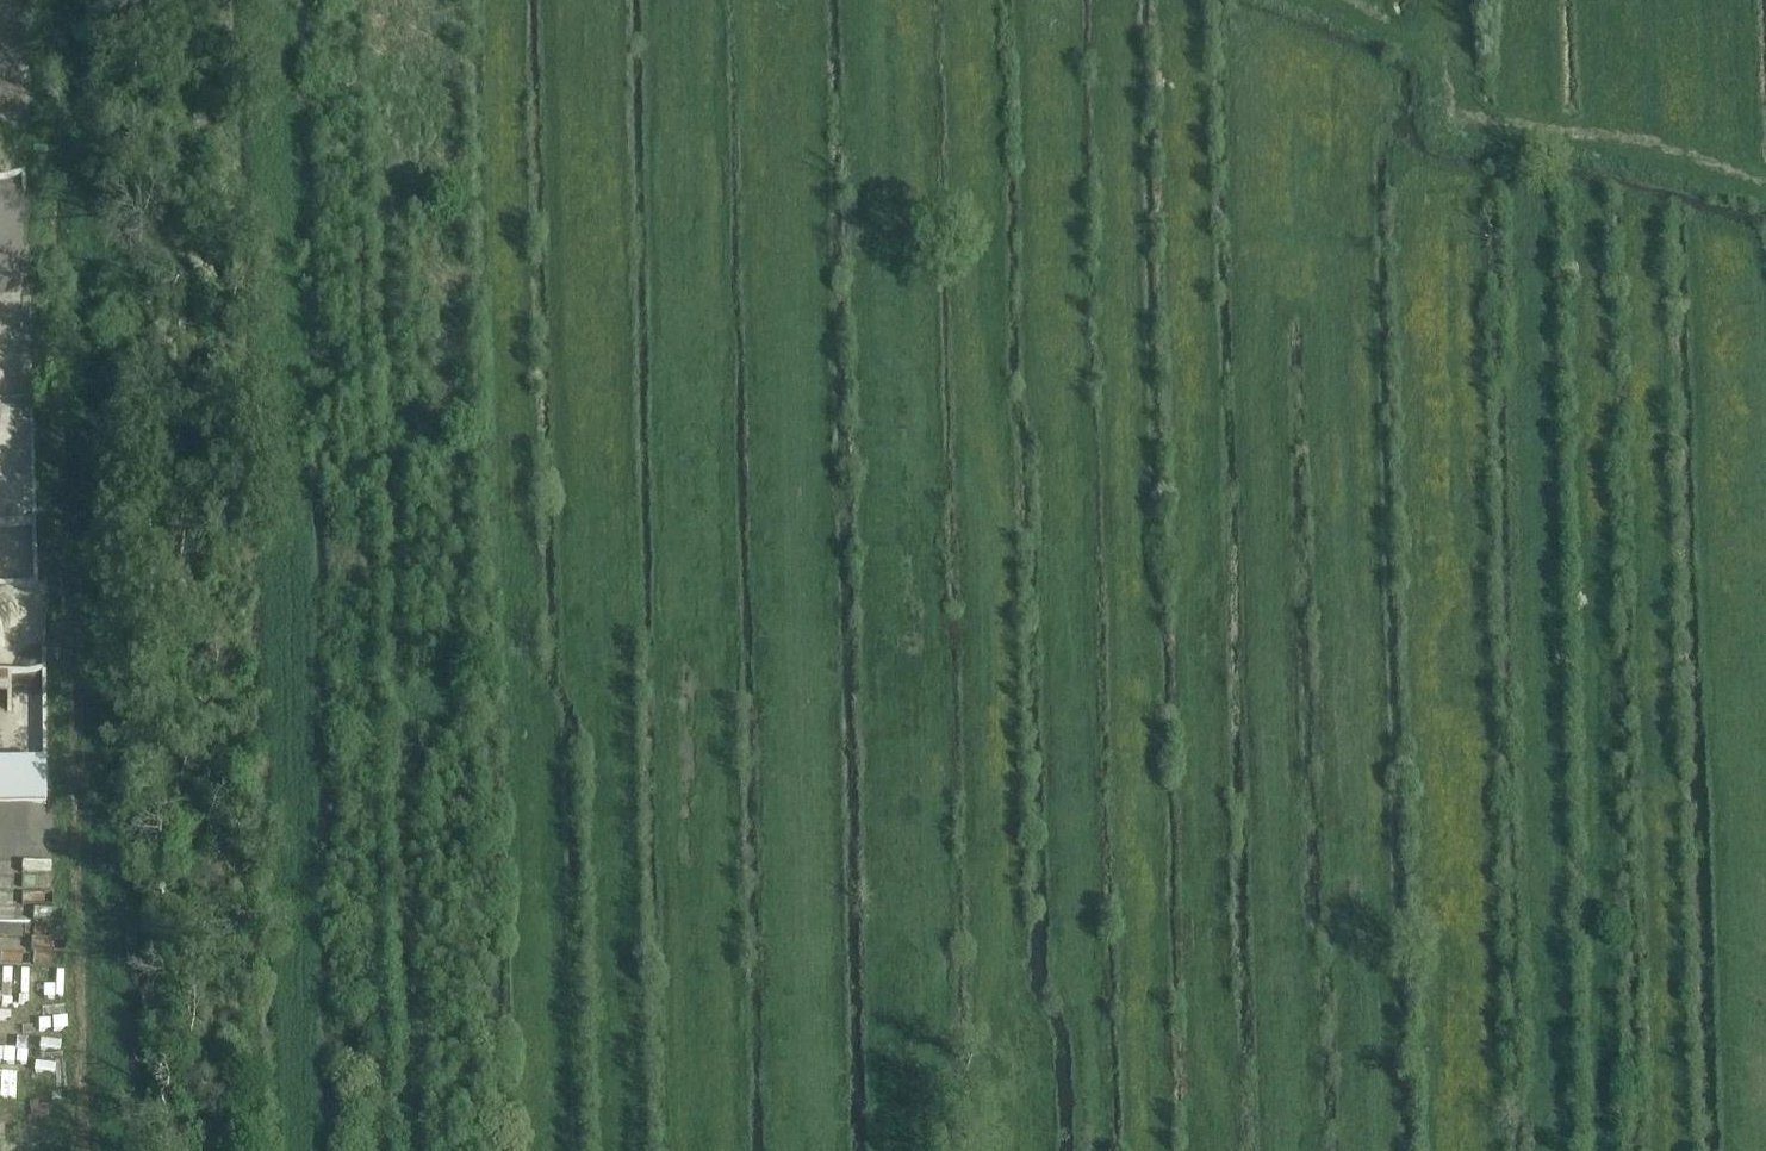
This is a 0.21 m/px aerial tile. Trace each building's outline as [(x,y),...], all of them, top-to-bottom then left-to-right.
[(58,500),(0,501),(0,533),(58,532),(58,500)]
